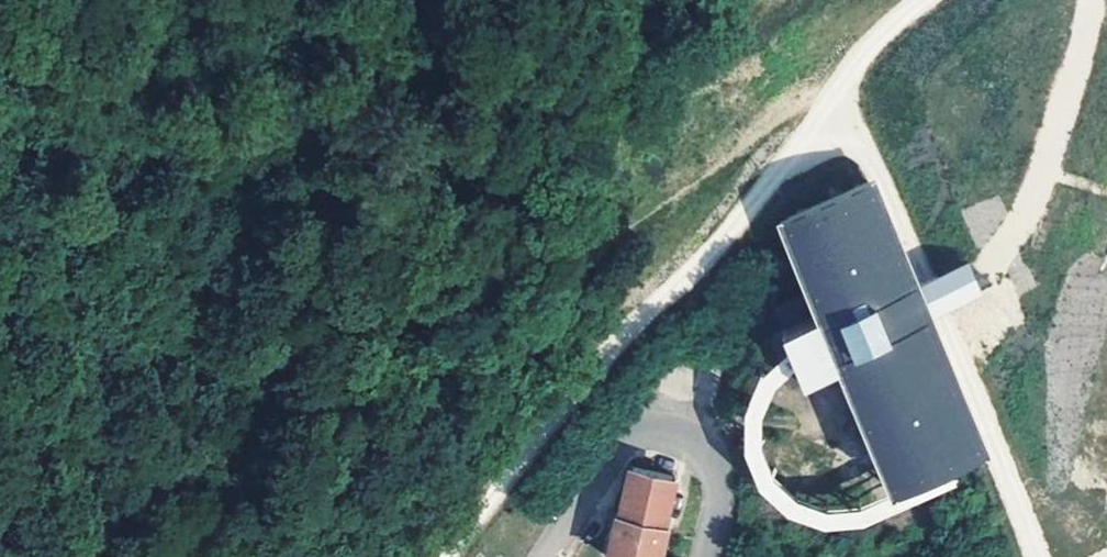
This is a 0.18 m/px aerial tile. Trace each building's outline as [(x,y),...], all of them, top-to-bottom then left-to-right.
[(916,302),(864,171),(762,212),(804,317),(758,335),(780,390),(826,371),(872,489),(974,446),(916,302)] [(633,466),(624,513),(620,513),(611,556),(613,556),(663,556),(670,523),(663,522),(674,475),(633,466)]
